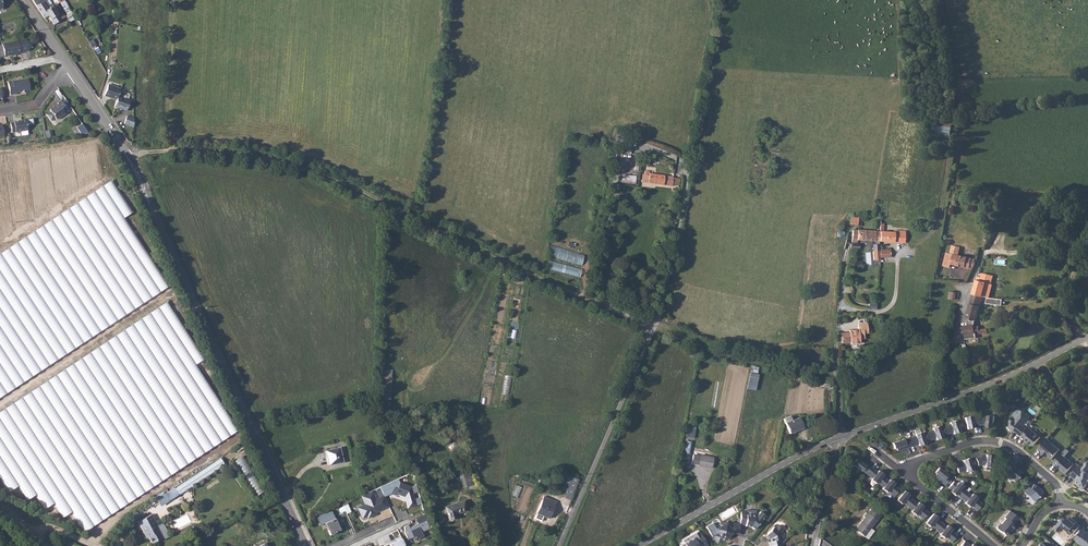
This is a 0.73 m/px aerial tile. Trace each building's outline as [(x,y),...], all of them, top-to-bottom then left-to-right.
[(41,13),(53,7),(54,6),(53,5),(50,0),(33,0),(41,13)] [(53,7),(41,13),(44,17),(48,15),(54,24),(65,17),(57,4),(54,6),(53,7)] [(2,44),(2,45),(5,56),(21,53),(18,41),(2,44)] [(15,93),(22,91),(25,91),(29,90),(27,79),(7,82),(9,96),(16,95),(15,93)] [(105,95),(117,99),(118,96),(120,91),(120,88),(108,84),(105,95)] [(117,99),(114,106),(127,110),(130,99),(127,98),(129,95),(128,94),(120,91),(118,96),(117,99)] [(54,108),(50,110),(51,111),(46,115),(51,121),(55,118),(56,120),(65,114),(64,113),(68,111),(61,100),(57,103),(58,104),(53,107),(54,108)] [(124,123),(133,126),(134,118),(127,116),(124,123)] [(20,121),(9,123),(11,133),(27,130),(25,119),(20,120),(20,121)] [(937,134),(952,135),(953,123),(938,122),(937,134)] [(82,135),(88,132),(83,123),(77,127),(82,135)] [(673,187),(673,184),(674,178),(674,176),(650,174),(650,171),(646,170),(645,173),(642,173),(642,183),(673,187)] [(621,174),(621,183),(636,184),(636,175),(621,174)] [(171,293),(126,216),(133,213),(115,184),(0,252),(0,394),(171,293)] [(851,216),(850,224),(858,225),(859,217),(851,216)] [(843,229),(840,229),(839,230),(839,231),(838,231),(837,237),(847,237),(847,233),(844,233),(844,232),(843,231),(844,230),(843,229)] [(853,230),(852,242),(857,242),(857,240),(878,241),(879,232),(875,231),(853,230)] [(879,232),(878,241),(898,242),(899,233),(879,232)] [(583,263),(585,252),(552,246),(550,257),(583,263)] [(955,254),(950,253),(946,252),(943,266),(950,267),(951,263),(970,268),(970,266),(974,267),(975,259),(955,254)] [(546,269),(581,275),(582,267),(548,261),(546,269)] [(977,276),(973,294),(982,296),(985,283),(989,284),(989,283),(991,283),(993,275),(982,273),(981,277),(977,276)] [(958,297),(958,292),(953,292),(949,292),(948,299),(953,300),(953,297),(958,297)] [(982,296),(973,294),(966,318),(975,320),(982,296)] [(240,434),(223,404),(221,405),(197,364),(204,360),(172,306),(0,407),(0,478),(2,477),(10,491),(20,485),(28,500),(37,494),(46,508),(55,503),(63,517),(73,511),(83,527),(240,434)] [(849,332),(841,334),(842,343),(851,342),(851,344),(860,343),(860,339),(864,338),(863,329),(867,328),(867,323),(857,324),(858,329),(849,330),(849,332)] [(964,326),(963,326),(964,334),(962,335),(963,339),(976,337),(975,334),(983,333),(982,329),(979,329),(975,330),(974,327),(973,325),(964,326)] [(381,399),(391,400),(392,370),(382,370),(381,399)] [(749,372),(747,389),(755,390),(758,374),(749,372)] [(505,375),(503,394),(510,395),(512,375),(505,375)] [(1022,435),(1028,428),(1024,425),(1030,417),(1019,407),(1012,415),(1014,416),(1010,421),(1012,423),(1010,426),(1010,428),(1013,430),(1014,430),(1021,436),(1022,435)] [(985,416),(980,417),(981,425),(985,425),(989,425),(989,426),(989,427),(994,427),(995,416),(995,415),(990,415),(989,417),(985,416)] [(790,416),(784,419),(790,433),(803,428),(799,417),(792,420),(790,416)] [(970,416),(965,418),(967,429),(973,428),(973,427),(973,426),(976,425),(981,425),(980,417),(975,417),(971,418),(970,417),(970,416)] [(950,424),(943,427),(945,435),(953,432),(953,433),(954,434),(959,432),(959,431),(959,430),(963,429),(960,421),(956,422),(956,421),(955,420),(950,422),(950,423),(950,424)] [(687,437),(695,438),(696,426),(688,425),(687,437)] [(933,430),(925,433),(928,440),(936,438),(936,439),(936,440),(942,438),(942,437),(941,436),(945,435),(943,427),(939,428),(938,427),(938,426),(932,428),(933,429),(933,430)] [(1041,437),(1029,427),(1028,428),(1022,435),(1025,438),(1028,440),(1027,441),(1032,445),(1034,445),(1041,437)] [(916,436),(908,439),(911,446),(918,444),(919,445),(919,446),(924,444),(924,443),(924,442),(928,440),(925,433),(921,434),(921,433),(921,432),(915,434),(915,435),(916,436)] [(1050,440),(1047,438),(1038,448),(1042,451),(1045,455),(1046,454),(1048,456),(1052,459),(1060,449),(1050,441),(1050,440)] [(911,446),(908,439),(904,440),(903,439),(893,443),(892,443),(894,449),(895,448),(896,448),(897,451),(911,446)] [(341,447),(325,451),(328,465),(344,461),(341,447)] [(1074,464),(1062,453),(1054,462),(1062,469),(1062,470),(1066,473),(1074,464)] [(693,455),(691,463),(698,464),(698,465),(711,468),(713,458),(700,455),(699,456),(693,455)] [(980,456),(975,458),(978,466),(982,465),(985,465),(985,466),(985,467),(991,467),(992,456),(992,455),(986,455),(986,457),(981,456),(981,457),(980,457),(980,456)] [(236,460),(256,496),(264,491),(244,456),(236,460)] [(866,473),(871,467),(860,458),(858,460),(857,460),(856,459),(852,464),(853,465),(862,471),(866,473)] [(976,467),(973,459),(969,460),(969,459),(968,458),(963,460),(963,461),(963,462),(956,465),(958,472),(966,470),(967,471),(967,472),(972,470),(972,469),(972,468),(976,467)] [(222,459),(166,491),(170,498),(226,466),(222,459)] [(1080,465),(1071,475),(1080,483),(1078,485),(1083,489),(1087,484),(1087,470),(1087,469),(1087,462),(1083,468),(1080,465)] [(1005,469),(1004,473),(1015,481),(1018,477),(1018,476),(1022,472),(1014,466),(1013,467),(1009,464),(1005,469)] [(880,485),(885,478),(882,476),(883,475),(883,474),(879,470),(878,471),(877,472),(871,467),(866,473),(872,478),(871,479),(871,480),(876,484),(876,483),(877,482),(880,485)] [(945,485),(950,479),(947,476),(939,469),(938,468),(934,472),(935,473),(936,474),(934,477),(945,485)] [(469,471),(462,473),(466,487),(467,487),(469,494),(475,492),(469,471)] [(573,477),(569,486),(564,497),(570,499),(578,479),(573,477)] [(894,496),(900,490),(893,484),(894,484),(894,483),(890,479),(889,480),(889,481),(885,478),(880,485),(883,487),(883,488),(882,489),(887,492),(888,491),(894,496)] [(399,479),(381,487),(386,497),(391,495),(412,500),(414,494),(410,493),(412,486),(400,482),(399,479)] [(963,499),(968,493),(961,488),(962,486),(958,482),(957,483),(957,484),(953,481),(948,488),(952,490),(951,491),(950,492),(955,495),(956,494),(963,499)] [(1038,489),(1029,481),(1022,490),(1030,496),(1034,501),(1042,494),(1042,492),(1039,488),(1038,489)] [(372,490),(360,495),(364,504),(357,507),(362,519),(389,507),(383,495),(376,498),(372,490)] [(909,508),(914,501),(907,496),(908,495),(909,494),(904,491),(897,500),(901,504),(901,503),(902,502),(909,508)] [(971,495),(968,493),(963,499),(966,502),(965,503),(969,507),(970,506),(970,505),(977,511),(982,504),(976,499),(976,498),(977,498),(972,494),(971,495)] [(544,497),(535,518),(541,521),(543,516),(549,518),(555,502),(544,497)] [(445,506),(449,519),(455,516),(455,514),(467,510),(464,500),(445,506)] [(923,519),(928,513),(922,507),(923,506),(918,502),(918,503),(917,504),(914,501),(909,508),(912,510),(911,511),(911,512),(915,515),(916,515),(917,514),(923,519)] [(864,536),(870,528),(879,516),(870,509),(867,513),(865,512),(863,516),(864,517),(855,529),(855,530),(864,536)] [(747,512),(740,511),(740,524),(745,525),(745,526),(751,526),(754,529),(758,524),(758,522),(760,522),(765,516),(760,512),(756,516),(755,515),(755,510),(747,510),(747,512)] [(1013,524),(1018,518),(1009,511),(1004,517),(1005,519),(1001,524),(999,524),(997,527),(997,529),(1001,533),(1002,532),(1006,536),(1011,529),(1012,530),(1015,526),(1013,524)] [(138,520),(143,531),(147,533),(149,536),(148,537),(151,543),(163,537),(157,526),(155,527),(152,522),(155,520),(151,513),(138,520)] [(937,531),(943,524),(936,519),(937,518),(937,517),(933,514),(932,514),(926,523),(925,523),(930,527),(930,526),(931,525),(937,531)] [(334,518),(325,522),(328,530),(327,530),(330,535),(340,530),(334,518)] [(1064,527),(1073,534),(1081,526),(1071,518),(1069,519),(1068,518),(1067,519),(1063,518),(1055,527),(1060,532),(1064,527)] [(409,524),(404,527),(404,533),(408,541),(413,539),(414,541),(424,536),(422,532),(429,529),(425,521),(410,528),(409,524)] [(732,533),(739,534),(740,524),(730,523),(727,525),(725,522),(720,525),(722,527),(717,530),(718,532),(713,535),(717,543),(723,540),(722,538),(727,535),(732,533)] [(946,527),(943,524),(937,531),(941,533),(940,534),(940,535),(944,538),(945,538),(945,537),(952,542),(957,535),(951,530),(951,529),(952,529),(947,525),(947,526),(946,527)] [(774,526),(766,535),(770,538),(771,541),(769,542),(770,545),(782,545),(780,539),(782,539),(780,532),(782,529),(777,525),(775,528),(774,526)] [(1065,528),(1062,532),(1070,538),(1073,534),(1065,528)] [(1083,529),(1075,539),(1082,544),(1083,543),(1087,545),(1087,533),(1083,529)] [(903,539),(910,544),(914,538),(904,530),(902,533),(905,536),(903,539)] [(707,545),(701,533),(700,534),(699,531),(692,535),(683,540),(683,541),(684,543),(683,544),(683,545),(705,545),(707,545)]
